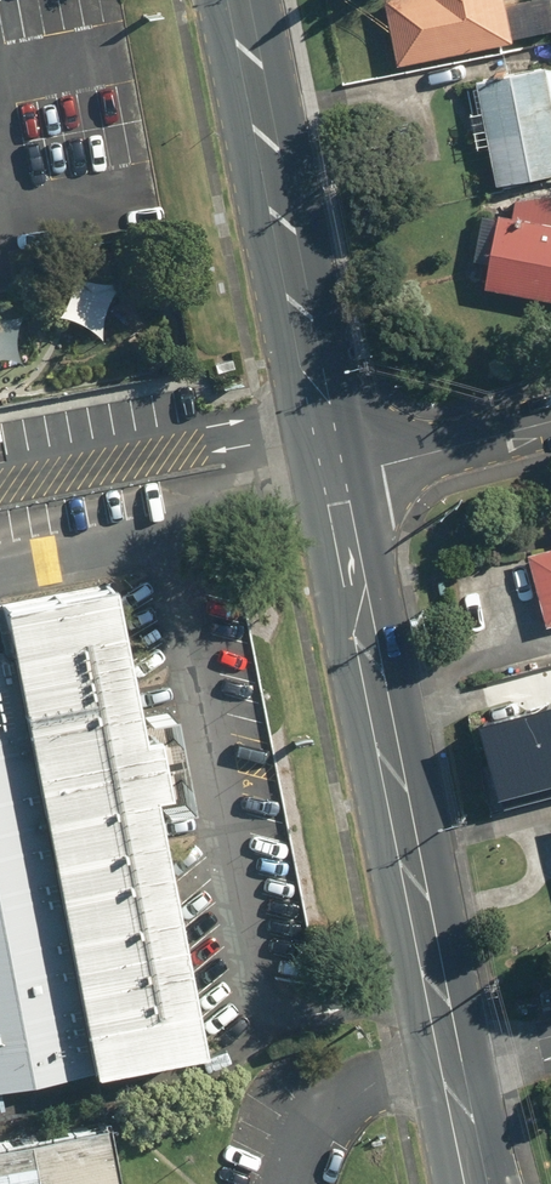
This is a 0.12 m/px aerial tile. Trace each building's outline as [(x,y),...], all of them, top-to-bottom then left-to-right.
[(397,63),(516,43),(515,38),(550,32),(550,13),(549,0),(527,0),(505,4),(504,0),(386,0),(397,63)] [(479,83),(496,186),(550,176),(550,71),(479,83)] [(515,199),(515,202),(497,201),(496,218),(482,218),(479,261),(488,262),(487,289),(550,296),(550,192),(515,199)] [(550,622),(550,549),(535,553),(550,622)] [(48,1083),(197,1055),(105,573),(0,593),(0,834),(48,1083)] [(48,1083),(0,834),(0,1092),(48,1083)] [(0,1157),(0,1183),(100,1183),(92,1140),(0,1157)]
